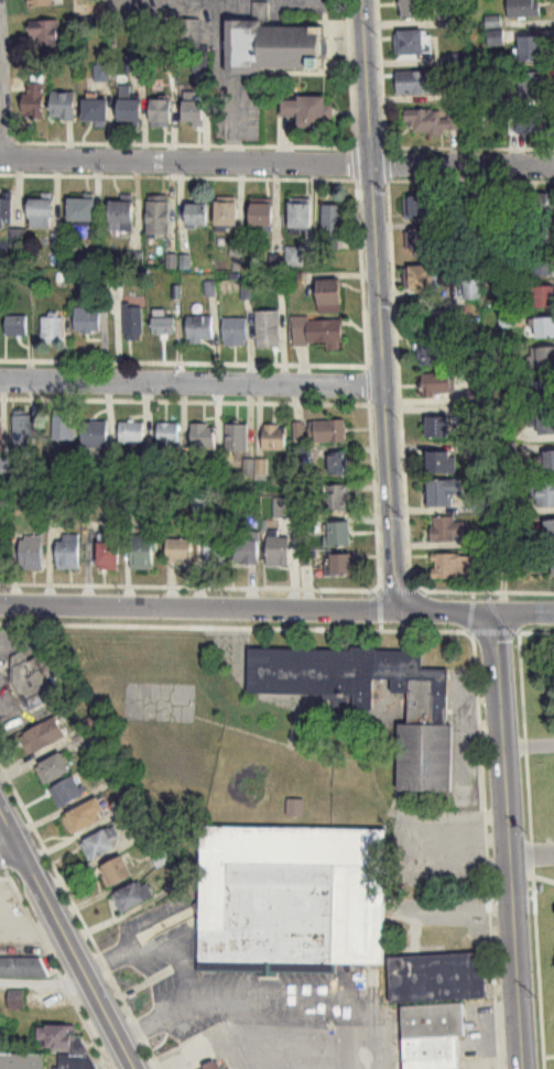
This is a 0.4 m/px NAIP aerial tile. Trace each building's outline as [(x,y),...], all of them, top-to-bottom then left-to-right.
[(402,22),(424,22),(424,0),(402,0),(402,22)] [(534,0),(540,0),(541,14),(509,15),(508,0),(534,0)] [(325,27),(269,28),(269,3),(253,3),(254,21),(229,21),(229,74),(326,73),(325,27)] [(176,50),(200,50),(200,20),(176,20),(176,50)] [(61,22),(31,22),(31,46),(61,46),(61,22)] [(430,56),(430,32),(397,32),(397,56),(430,56)] [(542,34),(543,62),(521,62),(521,35),(542,34)] [(541,70),(541,78),(545,78),(545,86),(541,86),(541,97),(520,97),(519,70),(541,70)] [(438,73),(397,73),(397,95),(438,95),(438,73)] [(46,120),(46,75),(25,75),(25,120),(46,120)] [(52,121),(76,121),(76,94),(52,94),(52,121)] [(119,99),(119,126),(141,126),(141,99),(119,99)] [(299,129),(330,129),(330,99),(283,99),(282,118),(299,118),(299,129)] [(108,100),(84,100),(84,126),(108,126),(108,100)] [(151,128),(171,128),(171,101),(151,101),(151,128)] [(204,101),(184,101),(184,127),(204,127),(204,101)] [(544,110),(544,132),(511,132),(511,110),(544,110)] [(406,113),(406,134),(458,134),(458,113),(406,113)] [(169,196),(147,196),(147,237),(169,237),(169,196)] [(551,213),(551,196),(514,196),(514,213),(551,213)] [(407,198),(407,221),(435,221),(435,198),(407,198)] [(0,199),(0,228),(13,228),(13,199),(0,199)] [(53,200),(31,200),(31,230),(53,230),(53,200)] [(95,227),(95,200),(71,200),(71,227),(95,227)] [(290,231),(312,231),(312,202),(290,202),(290,231)] [(134,203),(110,203),(110,232),(134,232),(134,203)] [(237,203),(216,203),(216,228),(237,228),(237,203)] [(273,204),(252,204),(252,228),(273,228),(273,204)] [(209,205),(187,205),(187,227),(209,227),(209,205)] [(323,246),(344,246),(344,207),(323,207),(323,246)] [(553,226),(532,226),(532,246),(553,246),(553,226)] [(437,256),(437,231),(406,231),(406,256),(437,256)] [(301,267),(301,249),(287,249),(287,267),(301,267)] [(533,256),(533,279),(553,279),(553,256),(533,256)] [(406,267),(406,291),(438,291),(438,267),(406,267)] [(342,314),(342,281),(319,281),(319,314),(342,314)] [(481,300),(481,281),(465,281),(465,300),(481,300)] [(531,287),(531,309),(553,309),(553,287),(531,287)] [(125,340),(143,340),(143,306),(125,306),(125,340)] [(75,333),(100,333),(100,308),(75,308),(75,333)] [(154,335),(176,335),(176,318),(166,318),(166,311),(154,311),(154,335)] [(280,312),(257,312),(257,347),(280,347),(280,312)] [(6,336),(27,336),(27,316),(6,316),(6,336)] [(188,316),(188,343),(213,343),(213,316),(188,316)] [(43,318),(43,344),(64,344),(64,318),(43,318)] [(224,343),(246,343),(246,318),(224,318),(224,343)] [(342,346),(342,319),(294,320),(294,346),(342,346)] [(553,341),(553,319),(534,320),(535,341),(553,341)] [(452,339),(421,339),(421,365),(452,365),(452,339)] [(553,369),(553,348),(529,348),(529,369),(553,369)] [(454,375),(424,375),(424,398),(454,398),(454,375)] [(538,381),(538,404),(553,404),(553,381),(538,381)] [(539,411),(539,439),(553,439),(553,411),(539,411)] [(54,442),(75,442),(75,415),(54,415),(54,442)] [(33,447),(33,416),(14,416),(14,447),(33,447)] [(427,440),(449,440),(449,417),(427,417),(427,440)] [(346,444),(346,421),(314,421),(314,444),(346,444)] [(83,448),(107,448),(107,423),(83,423),(83,448)] [(145,444),(145,423),(120,423),(120,444),(145,444)] [(180,423),(159,423),(159,448),(180,448),(180,423)] [(216,448),(216,424),(192,424),(192,448),(216,448)] [(226,452),(248,452),(248,425),(226,425),(226,452)] [(286,426),(264,426),(264,451),(286,451),(286,426)] [(428,475),(454,475),(454,452),(428,452),(428,475)] [(328,454),(328,477),(347,477),(347,454),(328,454)] [(545,454),(546,476),(553,475),(553,454),(545,454)] [(452,496),(463,496),(463,481),(429,481),(429,510),(452,510),(452,496)] [(553,508),(553,482),(536,482),(536,508),(553,508)] [(324,512),(348,512),(348,485),(324,485),(324,512)] [(432,517),(432,543),(468,543),(468,523),(454,523),(454,517),(432,517)] [(327,523),(327,548),(351,548),(351,523),(327,523)] [(290,567),(290,538),(278,538),(278,531),(268,531),(268,567),(290,567)] [(80,570),(80,536),(58,536),(58,570),(80,570)] [(99,571),(119,571),(119,536),(99,536),(99,571)] [(225,565),(225,536),(204,536),(204,565),(225,565)] [(131,537),(131,571),(153,571),(153,537),(131,537)] [(43,571),(43,538),(21,538),(21,571),(43,571)] [(192,565),(192,539),(167,539),(167,565),(192,565)] [(258,565),(258,540),(236,540),(235,564),(258,565)] [(330,555),(330,576),(354,576),(354,555),(330,555)] [(433,580),(473,580),(473,556),(433,556),(433,580)] [(450,791),(452,668),(422,667),(422,650),(250,648),(249,693),(354,694),(354,707),(374,708),(374,678),(392,678),(392,692),(409,692),(409,723),(400,723),(399,790),(450,791)] [(29,709),(61,695),(43,654),(27,661),(23,653),(7,660),(29,709)] [(67,738),(57,717),(20,735),(30,755),(67,738)] [(73,772),(62,753),(36,767),(46,786),(73,772)] [(86,795),(74,776),(49,791),(60,810),(86,795)] [(72,836),(107,818),(97,799),(62,817),(72,836)] [(201,827),(200,973),(332,974),(333,966),(384,966),(385,829),(201,827)] [(80,846),(92,863),(118,846),(106,829),(80,846)] [(106,887),(133,877),(125,856),(98,867),(106,887)] [(153,897),(144,879),(112,895),(122,914),(153,897)] [(391,1004),(403,1004),(406,1068),(460,1068),(459,1036),(466,1036),(464,1001),(487,1000),(485,953),(466,954),(465,945),(444,946),(444,955),(389,958),(391,1004)] [(44,977),(44,958),(0,958),(0,977),(44,977)] [(23,991),(9,991),(9,1009),(23,1009),(23,991)] [(38,1025),(38,1050),(74,1050),(74,1025),(38,1025)] [(45,1053),(0,1053),(0,1068),(45,1068),(45,1053)] [(97,1055),(56,1055),(56,1068),(97,1068),(97,1055)]
